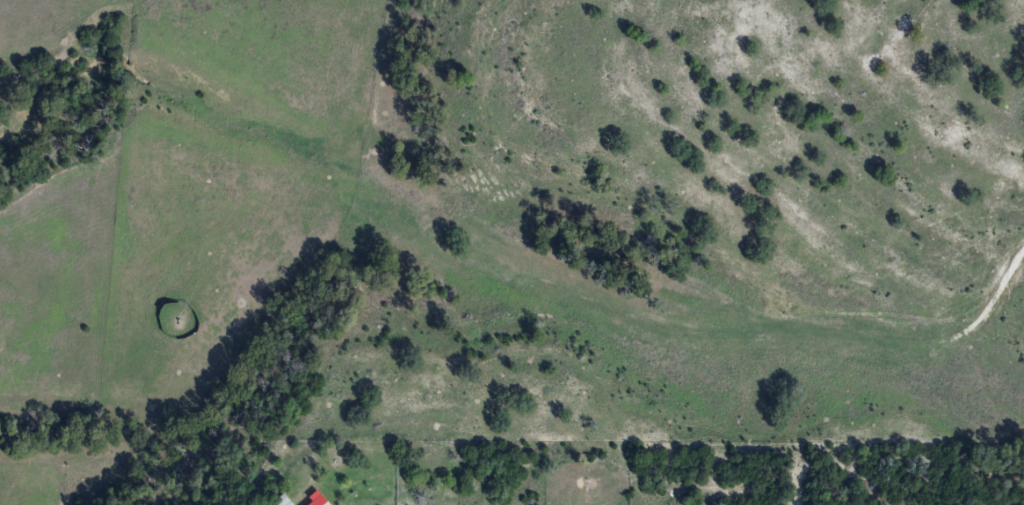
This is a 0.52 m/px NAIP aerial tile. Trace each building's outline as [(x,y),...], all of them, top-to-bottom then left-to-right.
[(281,493),(270,501),(273,504),(289,504),(281,493)] [(316,493),(299,504),(325,504),(316,493)]
